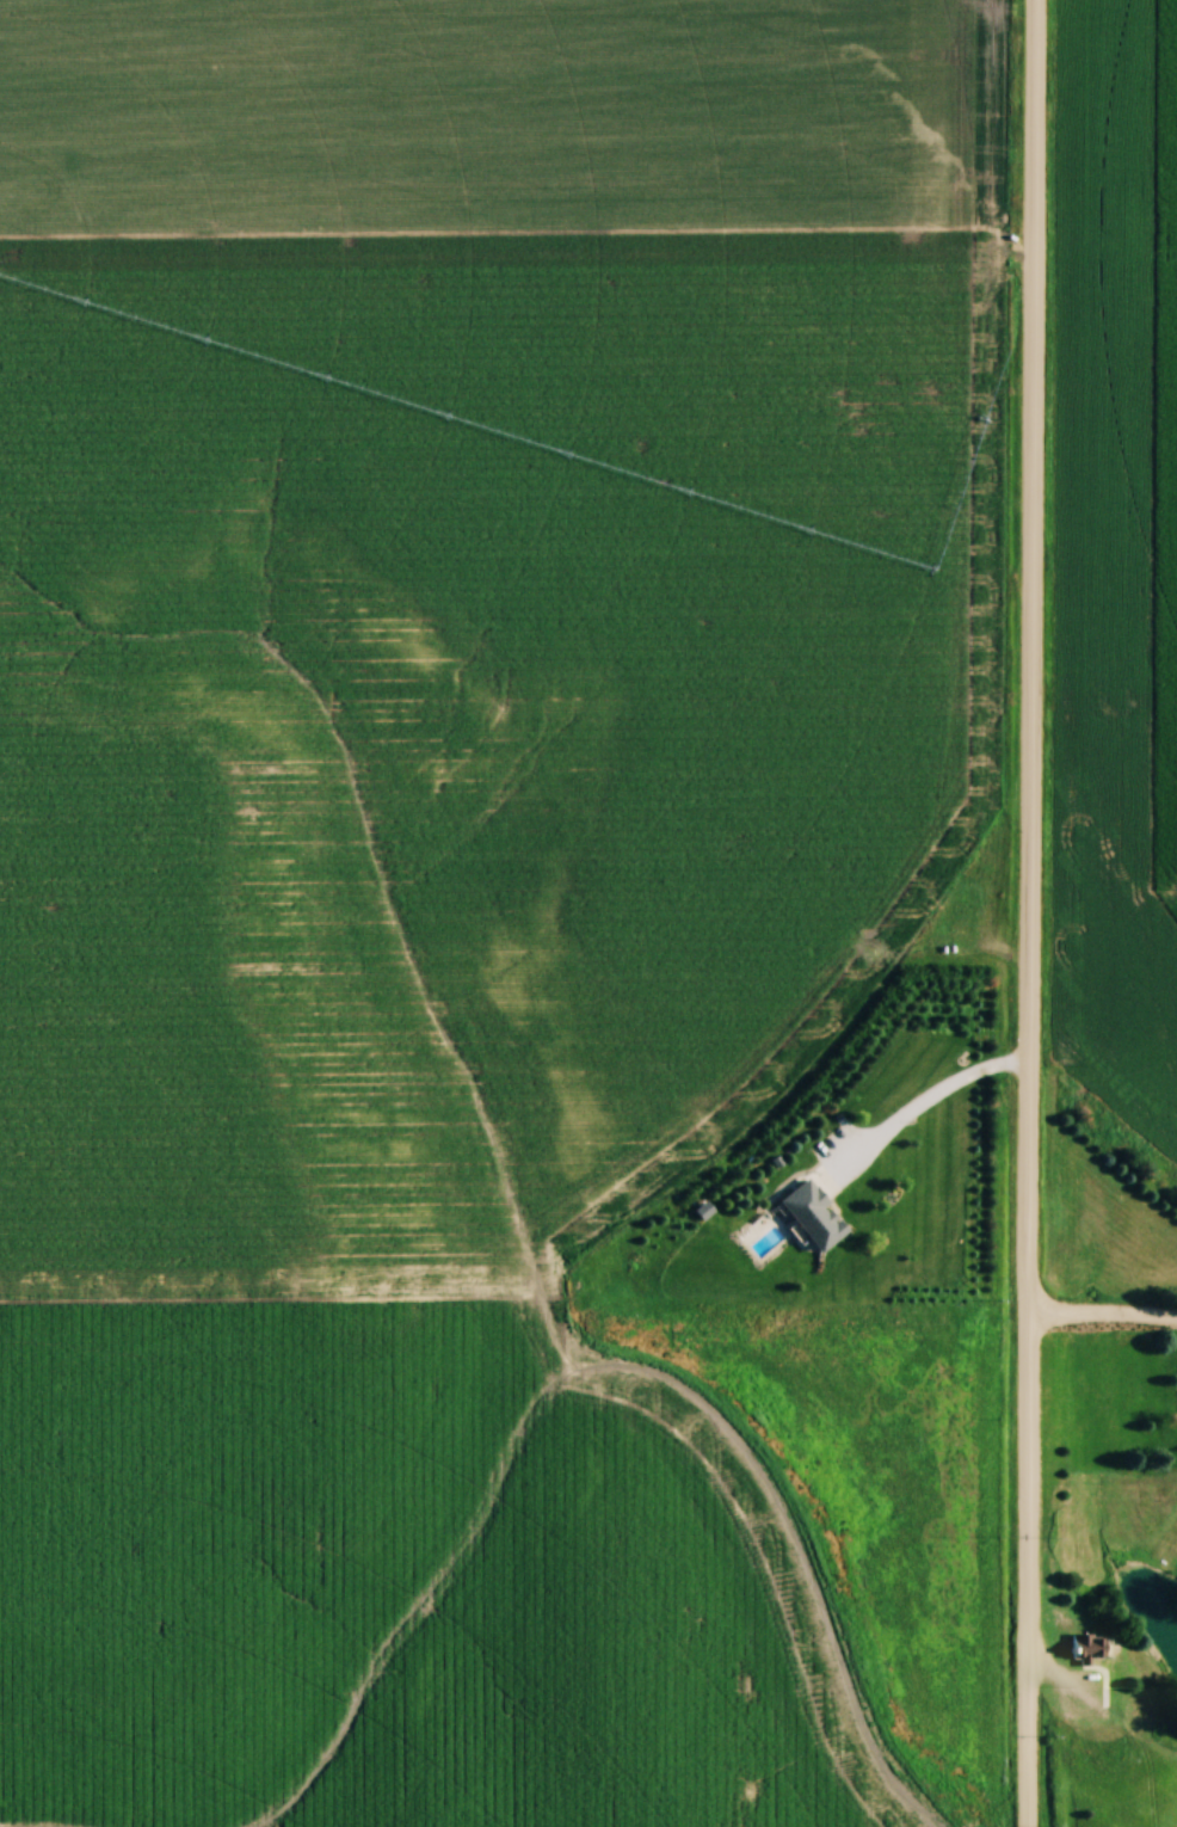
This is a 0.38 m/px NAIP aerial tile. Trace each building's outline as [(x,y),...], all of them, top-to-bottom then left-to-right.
[(1107,1635),(1074,1635),(1074,1663),(1091,1663),(1091,1659),(1107,1659),(1107,1635)]
